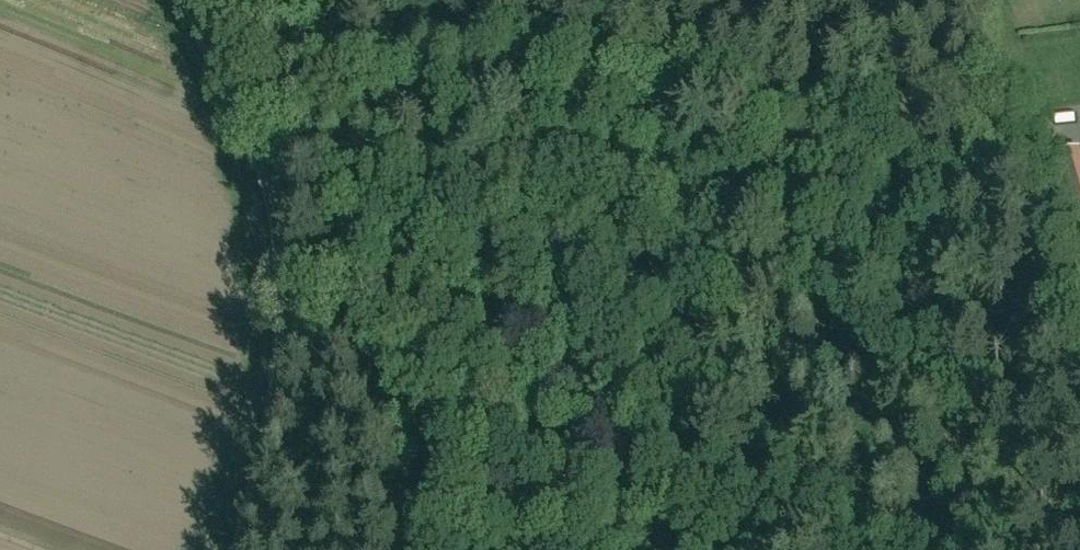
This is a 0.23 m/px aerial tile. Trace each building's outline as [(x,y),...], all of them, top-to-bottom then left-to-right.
[(1076,150),(1049,157),(1042,159),(1049,184),(1059,219),(1062,218),(1079,213),(1079,165),(1076,150)]
